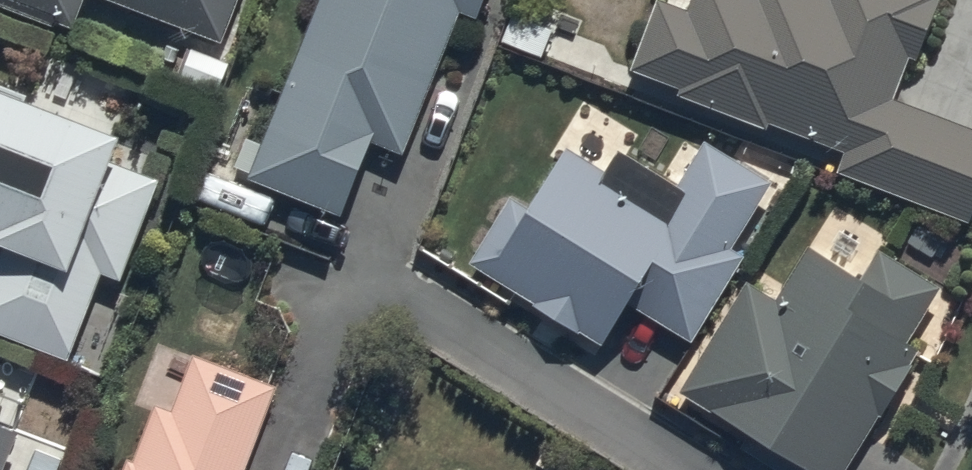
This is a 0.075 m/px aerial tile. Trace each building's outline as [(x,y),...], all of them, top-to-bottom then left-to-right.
[(69,33),(83,0),(0,0),(0,7),(69,33)] [(217,47),(237,0),(102,0),(217,47)] [(246,185),(345,222),(374,149),(402,160),(458,20),(477,28),(488,0),(321,0),(246,185)] [(629,69),(682,91),(679,98),(762,133),(766,124),(846,158),(840,173),(964,225),(971,206),(971,140),(889,105),(907,63),(912,66),(937,5),(925,0),(823,0),(753,0),(752,1),(751,0),(694,0),(686,19),(655,7),(629,69)] [(3,247),(0,254),(0,336),(68,364),(101,282),(117,288),(157,191),(110,172),(117,155),(0,107),(0,246),(3,247)] [(508,202),(468,268),(603,354),(629,311),(692,350),(744,267),(730,258),(773,189),(705,146),(676,193),(617,156),(604,178),(568,155),(531,216),(508,202)] [(679,399),(748,443),(740,456),(765,469),(852,469),(918,357),(907,351),(940,294),(879,258),(863,284),(807,251),(775,306),(745,287),(679,399)] [(275,392),(198,363),(161,460),(132,449),(124,469),(245,469),(275,392)] [(45,450),(0,431),(0,469),(36,469),(45,450)]
